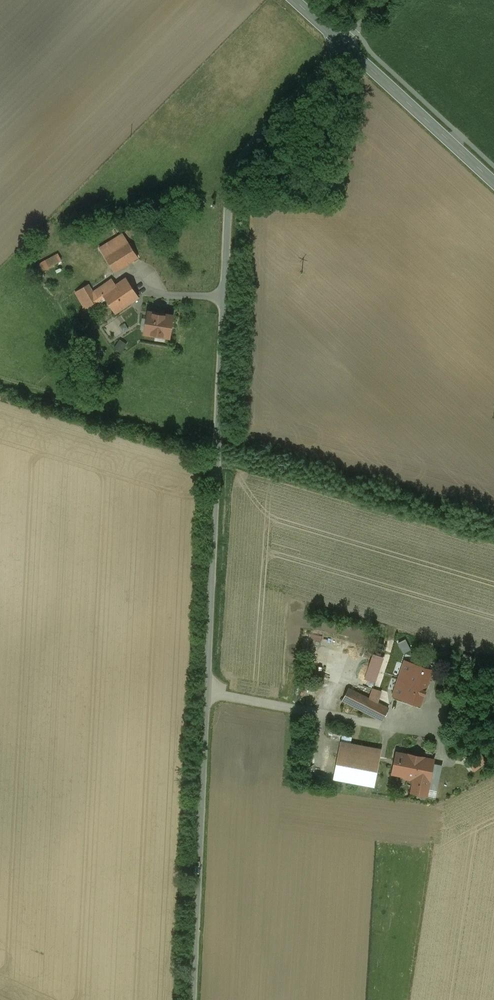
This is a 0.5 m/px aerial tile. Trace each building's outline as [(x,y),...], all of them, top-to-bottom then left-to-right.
[(128,242),(105,257),(115,272),(138,257),(128,242)] [(58,255),(46,261),(49,267),(62,261),(58,255)] [(126,278),(116,285),(112,280),(93,292),(88,284),(80,290),(90,306),(98,301),(104,297),(115,313),(139,297),(126,278)] [(173,316),(149,312),(146,333),(169,337),(173,316)] [(305,628),(306,617),(297,616),(296,627),(305,628)] [(433,671),(405,662),(393,696),(421,705),(433,671)] [(389,709),(350,688),(343,701),(383,722),(389,709)] [(382,749),(341,741),(334,779),(374,787),(382,749)] [(433,761),(397,753),(398,752),(397,752),(392,774),(393,775),(393,773),(405,776),(406,779),(414,780),(412,792),(427,795),(434,759),(433,759),(433,761)]
